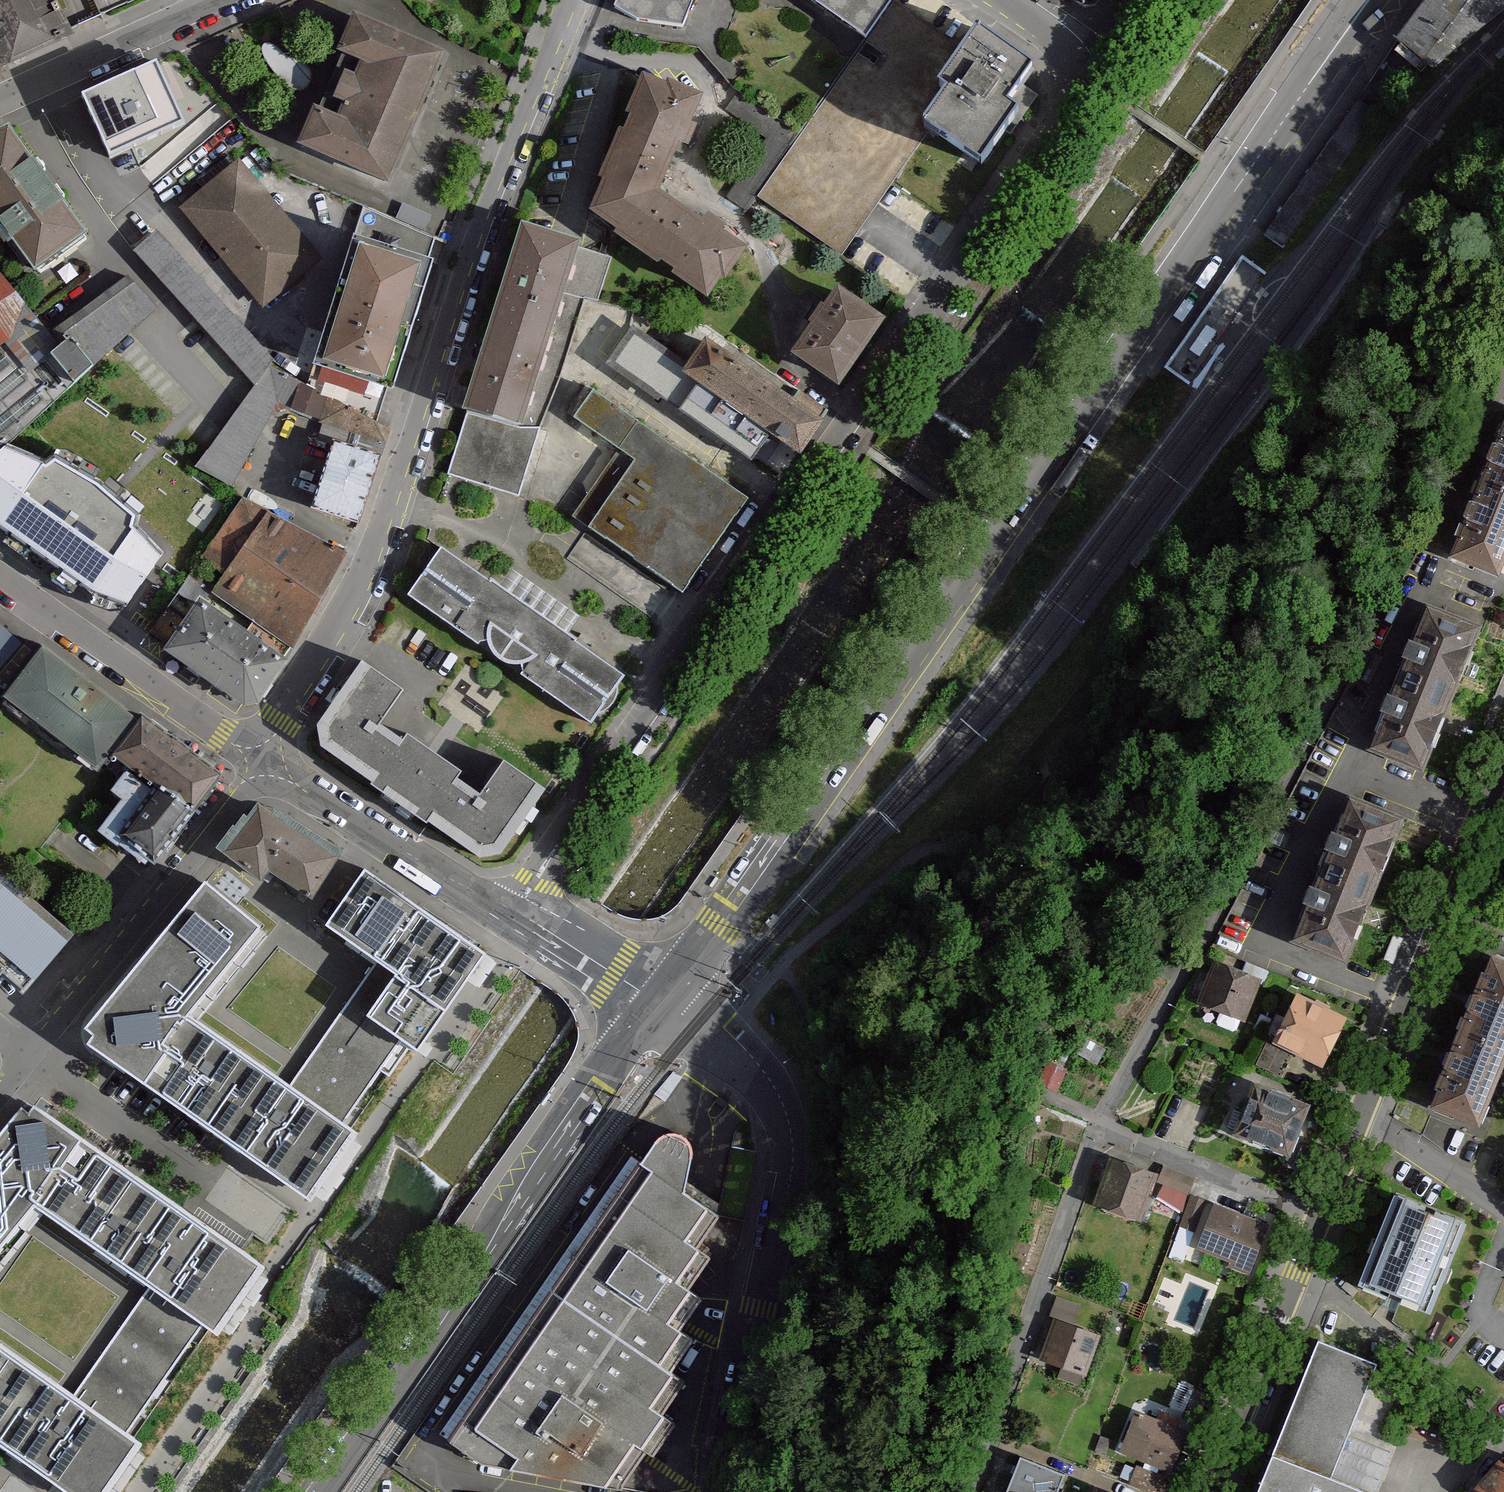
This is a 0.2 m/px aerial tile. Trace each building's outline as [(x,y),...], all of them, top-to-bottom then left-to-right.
[(47,27),(34,0),(0,0),(0,49),(47,27)] [(690,0),(616,0),(613,6),(637,20),(682,26),(691,0),(690,0)] [(841,255),(930,130),(920,123),(945,86),(935,78),(959,45),(896,0),(890,0),(865,40),(853,57),(798,136),(791,146),(757,197),(841,255)] [(865,40),(890,0),(807,0),(865,40)] [(1397,41),(1436,69),(1503,11),(1503,0),(1429,0),(1397,41)] [(297,143),(326,155),(390,181),(446,49),(353,11),(297,143)] [(1028,61),(974,23),(959,45),(935,78),(945,86),(920,123),(930,130),(982,166),(1023,107),(1005,94),(1028,61)] [(185,120),(157,64),(84,99),(112,155),(185,120)] [(690,107),(640,87),(613,159),(660,178),(690,107)] [(221,97),(138,167),(153,184),(236,114),(221,97)] [(766,139),(725,199),(746,214),(757,197),(791,146),(798,136),(738,97),(727,113),(766,139)] [(28,123),(0,138),(0,210),(11,204),(43,262),(90,236),(28,123)] [(311,260),(227,159),(168,208),(253,309),(311,260)] [(652,197),(660,178),(613,159),(595,208),(657,251),(681,214),(652,197)] [(569,244),(575,226),(527,212),(497,309),(545,324),(556,288),(569,244)] [(733,247),(681,214),(657,251),(708,285),(733,247)] [(157,228),(133,249),(172,292),(255,384),(268,364),(273,356),(157,228)] [(434,254),(355,229),(314,357),(392,382),(434,254)] [(556,288),(579,295),(595,300),(609,256),(569,244),(556,288)] [(1205,317),(1218,324),(1236,294),(1250,302),(1269,271),(1243,256),(1205,317)] [(0,270),(0,343),(5,340),(30,369),(50,350),(44,322),(0,270)] [(70,333),(94,361),(111,347),(155,307),(128,273),(60,322),(70,333)] [(888,310),(842,279),(795,348),(841,379),(888,310)] [(545,324),(514,423),(539,423),(579,295),(556,288),(545,324)] [(514,423),(545,324),(497,309),(467,409),(514,423)] [(632,329),(611,360),(756,455),(772,430),(801,449),(828,408),(802,391),(797,398),(701,334),(682,362),(632,329)] [(70,333),(50,350),(74,378),(94,361),(70,333)] [(206,448),(193,465),(232,488),(278,401),(289,407),(301,379),(268,364),(255,384),(206,448)] [(747,494),(589,386),(567,419),(614,451),(582,498),(597,509),(585,526),(680,591),(747,494)] [(1436,556),(1489,578),(1503,540),(1503,406),(1498,404),(1436,556)] [(514,423),(467,409),(448,471),(516,494),(539,423),(514,423)] [(308,509),(355,524),(378,453),(332,438),(308,509)] [(0,444),(0,522),(95,590),(127,604),(161,555),(130,521),(134,507),(115,490),(99,476),(56,451),(45,460),(4,440),(0,444)] [(282,635),(330,550),(256,509),(209,594),(282,635)] [(438,546),(405,593),(588,722),(621,675),(438,546)] [(271,656),(187,597),(158,639),(242,697),(271,656)] [(1407,603),(1349,744),(1414,769),(1469,628),(1407,603)] [(4,696),(98,770),(111,754),(135,723),(41,650),(4,696)] [(396,790),(422,751),(399,735),(391,746),(367,730),(394,689),(363,668),(322,728),(321,740),(396,790)] [(213,775),(135,723),(111,754),(130,767),(185,809),(213,775)] [(455,773),(422,751),(396,790),(476,844),(489,844),(530,784),(496,762),(469,802),(446,786),(455,773)] [(185,809),(130,767),(112,791),(123,799),(99,831),(143,864),(185,809)] [(1344,797),(1285,937),(1350,962),(1406,821),(1344,797)] [(343,855),(281,811),(276,808),(270,806),(264,806),(259,807),(255,811),(252,815),(223,856),(258,881),(266,870),(311,901),(343,855)] [(365,872),(329,925),(377,957),(396,970),(448,1006),(466,979),(473,983),(491,957),(365,872)] [(0,875),(0,962),(15,975),(58,926),(0,875)] [(204,882),(134,969),(196,1014),(262,927),(204,882)] [(1429,1109),(1480,1129),(1503,1067),(1503,960),(1491,955),(1429,1109)] [(365,1014),(396,970),(377,957),(291,1081),(343,1117),(398,1037),(365,1014)] [(1199,957),(1186,989),(1193,991),(1189,1002),(1236,1018),(1251,976),(1199,957)] [(196,1014),(134,969),(94,1018),(90,1029),(93,1040),(100,1051),(144,1082),(196,1014)] [(448,1006),(396,970),(365,1014),(398,1037),(423,1052),(430,1041),(425,1037),(448,1006)] [(1285,990),(1263,1036),(1314,1060),(1336,1015),(1285,990)] [(291,1081),(196,1014),(144,1082),(242,1151),(291,1081)] [(1261,1043),(1253,1063),(1282,1075),(1291,1055),(1261,1043)] [(1049,1063),(1039,1085),(1059,1093),(1068,1071),(1060,1067),(1049,1063)] [(1278,1153),(1298,1102),(1240,1078),(1220,1130),(1278,1153)] [(343,1117),(291,1081),(242,1151),(305,1194),(357,1129),(343,1117)] [(80,1139),(33,1112),(0,1151),(0,1168),(39,1198),(80,1139)] [(659,1134),(654,1139),(532,1312),(667,1406),(691,1372),(676,1361),(694,1336),(685,1330),(702,1307),(688,1297),(711,1264),(698,1255),(719,1225),(680,1197),(699,1170),(691,1164),(692,1156),(691,1148),(687,1142),(682,1136),(675,1133),(667,1132),(659,1134)] [(95,1236),(136,1178),(80,1139),(39,1198),(95,1236)] [(1119,1163),(1102,1210),(1147,1227),(1162,1185),(1163,1183),(1164,1180),(1119,1163)] [(39,1198),(0,1168),(0,1255),(39,1198)] [(1163,1183),(1162,1185),(1190,1196),(1196,1179),(1168,1168),(1164,1180),(1163,1183)] [(155,1278),(196,1219),(136,1178),(95,1236),(155,1278)] [(1191,1200),(1181,1228),(1197,1234),(1207,1202),(1190,1196),(1191,1200)] [(1393,1196),(1357,1283),(1426,1311),(1461,1223),(1393,1196)] [(1215,1205),(1197,1250),(1233,1265),(1232,1270),(1256,1279),(1274,1229),(1215,1205)] [(196,1219),(155,1278),(118,1332),(168,1366),(246,1254),(196,1219)] [(667,1406),(532,1312),(445,1435),(480,1459),(620,1482),(646,1443),(656,1451),(681,1416),(667,1406)] [(1057,1322),(1041,1364),(1063,1372),(1059,1382),(1082,1390),(1085,1380),(1091,1382),(1105,1341),(1057,1322)] [(168,1366),(118,1332),(78,1389),(32,1455),(82,1490),(168,1366)] [(16,1346),(0,1335),(0,1369),(16,1346)] [(1319,1340),(1273,1452),(1331,1475),(1376,1363),(1319,1340)] [(16,1346),(0,1369),(0,1433),(32,1455),(78,1389),(16,1346)] [(1143,1401),(1125,1452),(1175,1471),(1194,1420),(1143,1401)] [(1331,1475),(1273,1452),(1270,1461),(1257,1491),(1372,1491),(1352,1484),(1331,1475)] [(1464,1486),(1472,1491),(1503,1491),(1503,1455),(1502,1453),(1494,1463),(1488,1457),(1464,1486)] [(1065,1475),(1020,1459),(1008,1491),(1060,1491),(1065,1475)] [(1171,1477),(1159,1472),(1160,1468),(1141,1461),(1140,1465),(1133,1485),(1152,1491),(1166,1491),(1171,1477)]
